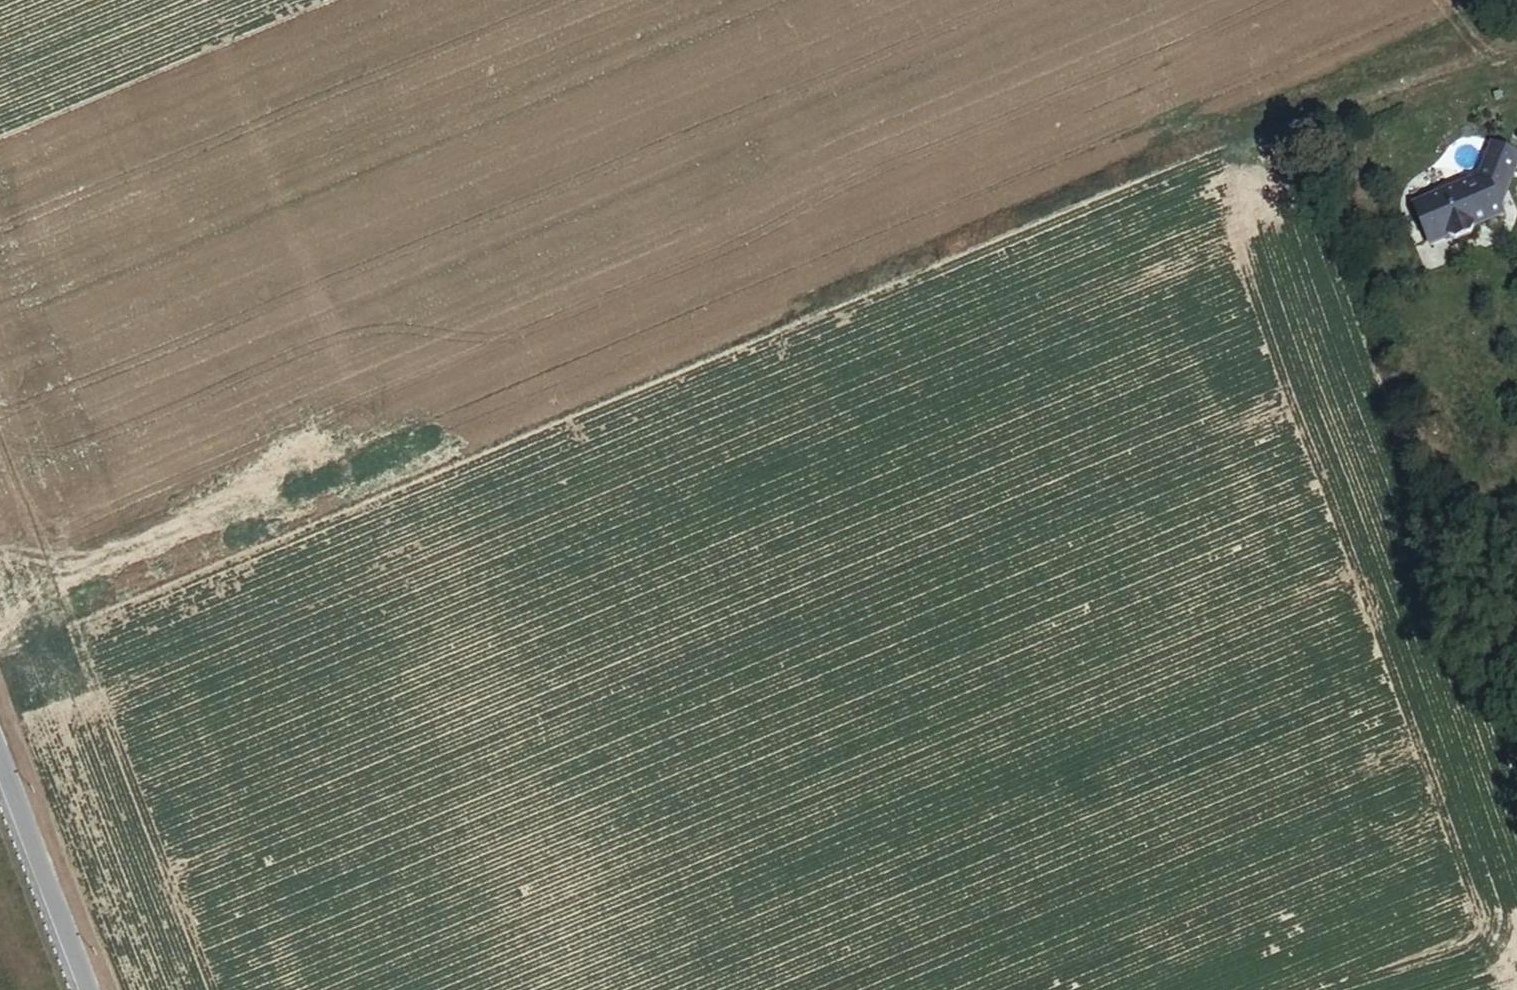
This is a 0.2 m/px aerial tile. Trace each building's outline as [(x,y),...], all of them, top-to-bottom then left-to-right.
[(1495,201),(1507,195),(1516,162),(1516,158),(1488,150),(1477,188),(1475,187),(1454,196),(1447,193),(1436,198),(1433,205),(1419,211),(1416,218),(1429,248),(1447,240),(1449,244),(1455,247),(1471,240),(1474,234),(1503,221),(1501,217),(1495,201)] [(1501,217),(1507,195),(1495,201),(1501,217)] [(1430,252),(1449,244),(1447,240),(1429,248),(1430,252)]
